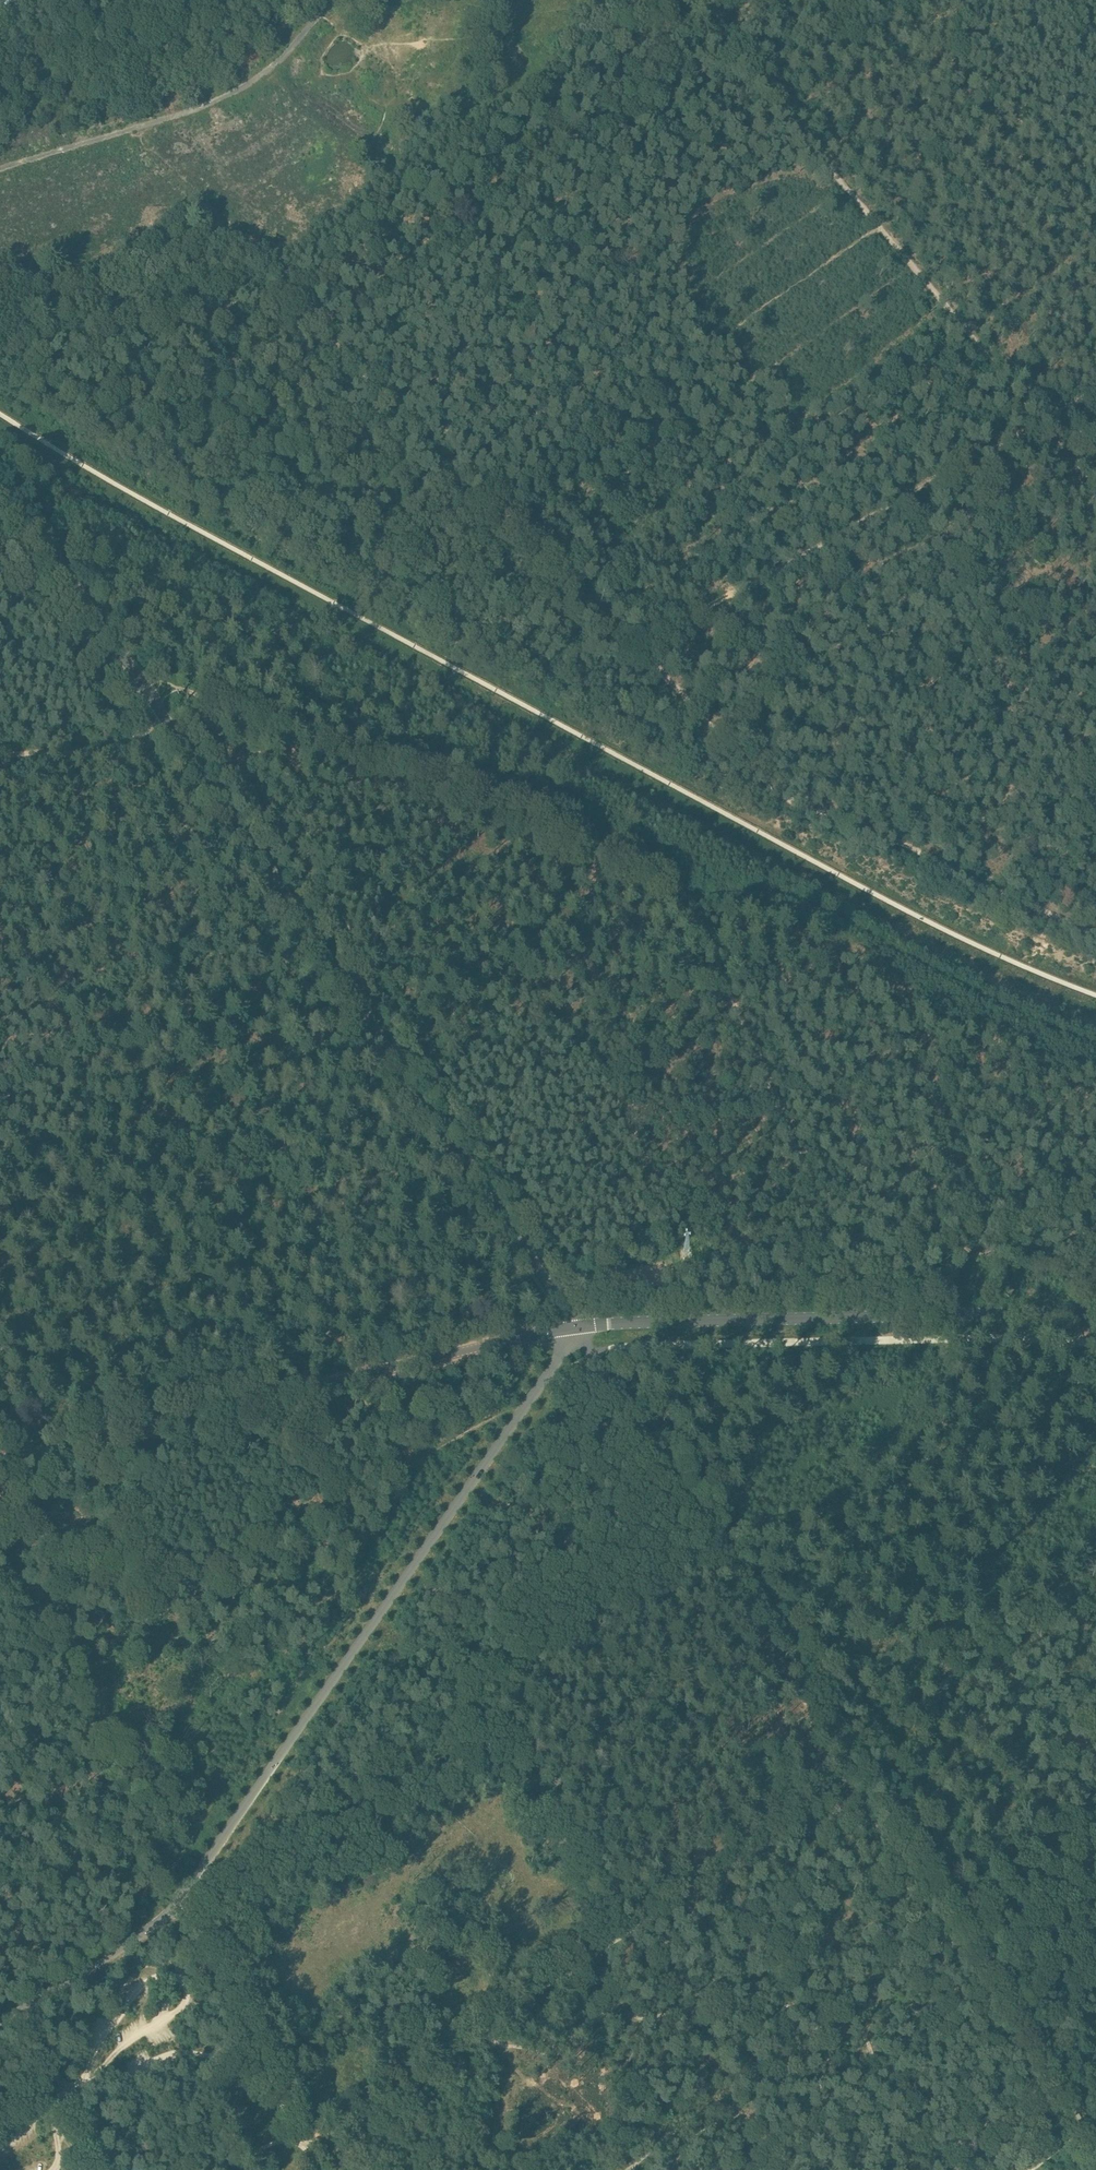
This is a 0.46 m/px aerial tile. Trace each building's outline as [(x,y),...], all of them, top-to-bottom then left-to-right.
[(0,5),(0,8),(7,16),(25,0),(6,0),(0,5)] [(677,1250),(678,1255),(673,1256),(674,1263),(680,1262),(680,1264),(692,1261),(689,1247),(677,1250)]
